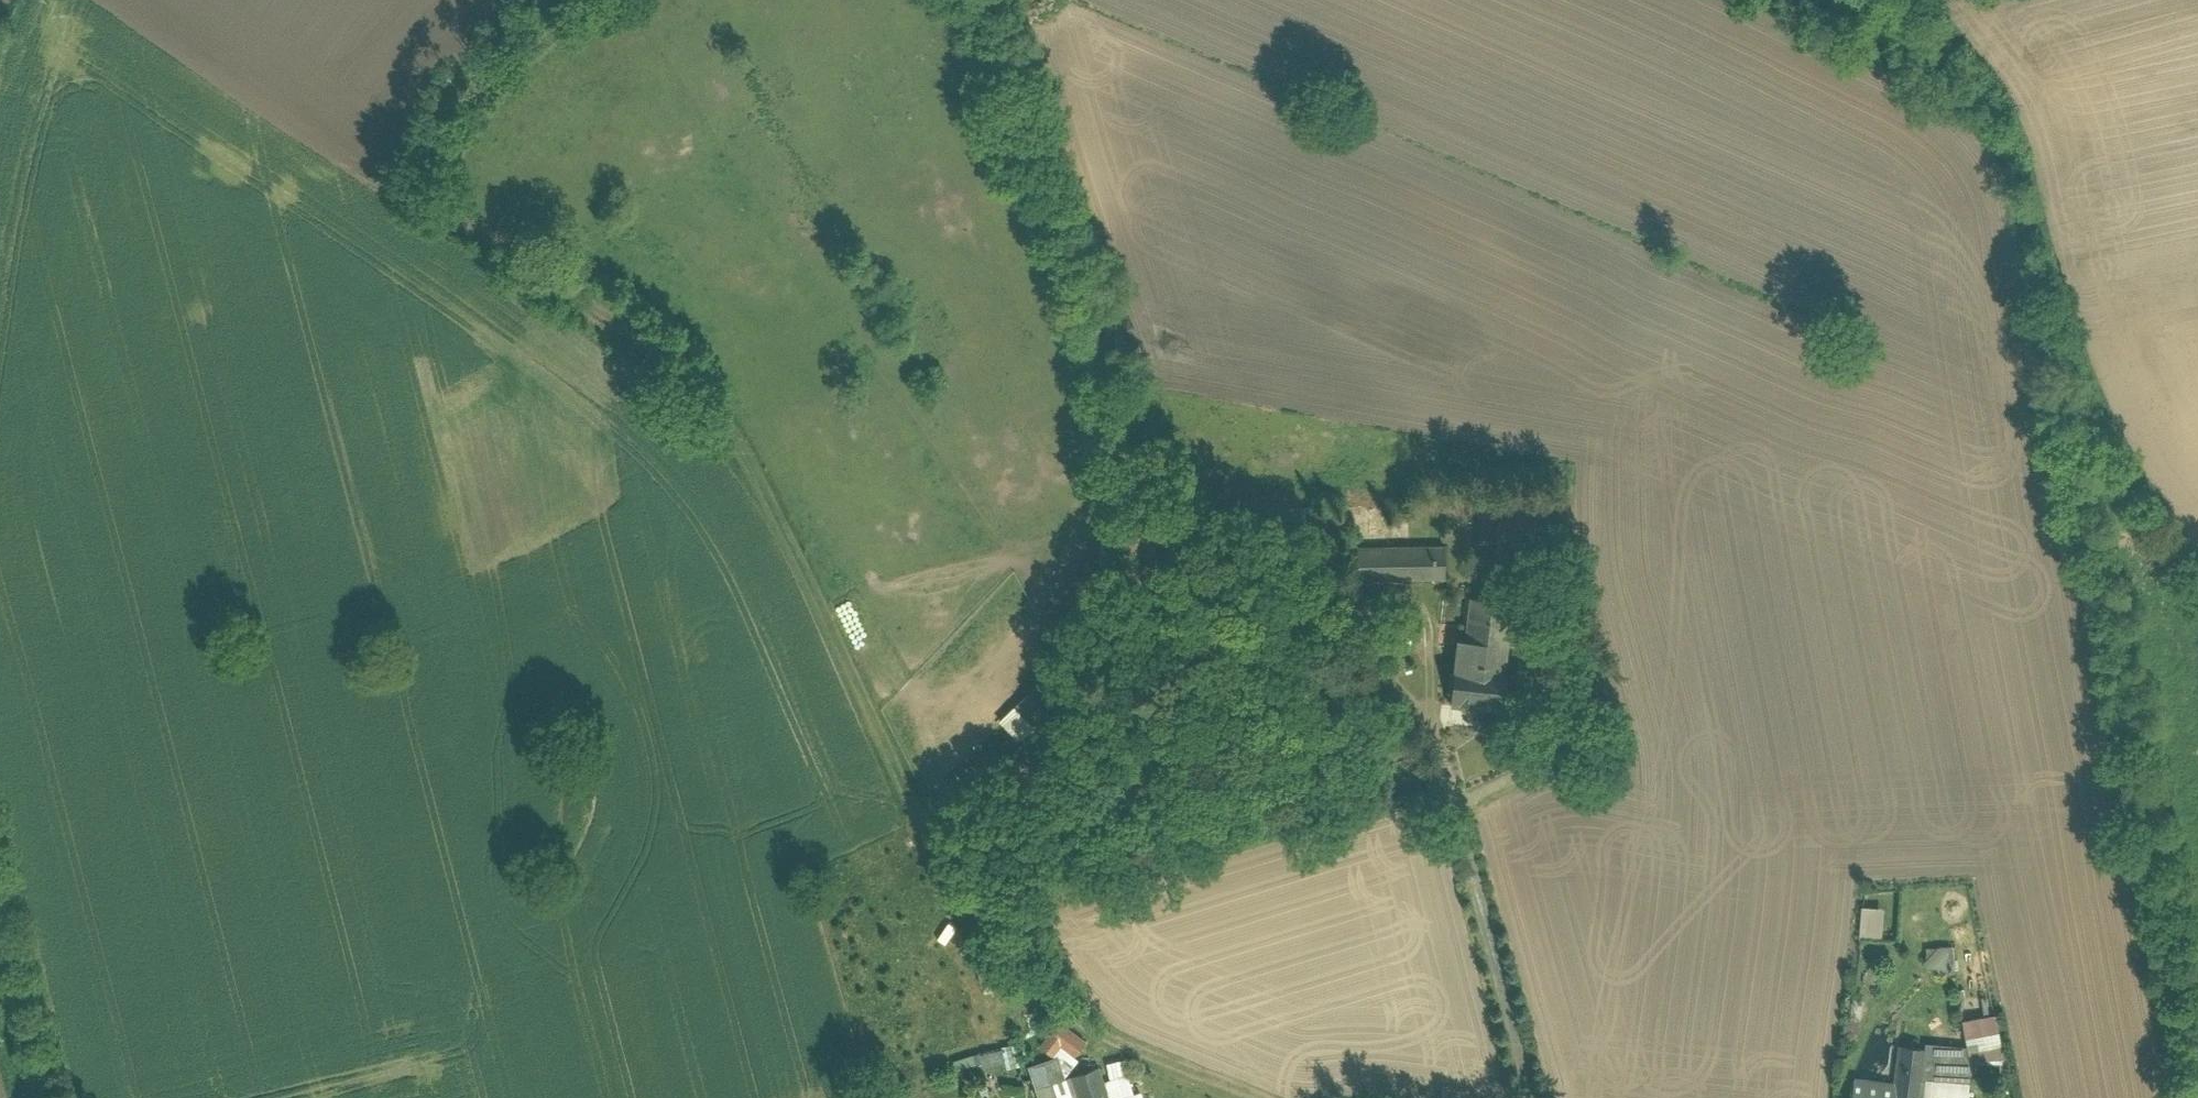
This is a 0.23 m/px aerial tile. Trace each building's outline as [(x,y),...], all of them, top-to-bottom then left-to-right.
[(1446,543),(1357,545),(1357,578),(1447,576),(1446,543)] [(1503,709),(1511,607),(1471,604),(1469,627),(1458,626),(1452,705),(1503,709)] [(1067,692),(1048,671),(997,717),(1019,741),(1039,723),(1036,720),(1067,692)] [(1885,906),(1863,904),(1860,936),(1883,938),(1885,906)] [(1951,944),(1926,946),(1928,972),(1953,970),(1951,944)] [(1963,1019),(1969,1046),(1999,1041),(1994,1013),(1963,1019)] [(1090,1037),(1059,1018),(1041,1046),(1055,1055),(1062,1044),(1079,1055),(1090,1037)] [(1927,1073),(1974,1079),(1978,1048),(1969,1046),(1930,1042),(1930,1047),(1927,1073)] [(1019,1043),(986,1053),(990,1067),(1023,1057),(1019,1043)] [(1849,1097),(1924,1097),(1927,1073),(1930,1047),(1901,1044),(1897,1081),(1851,1076),(1849,1097)] [(1065,1074),(1058,1055),(1030,1065),(1037,1084),(1065,1074)] [(1143,1087),(1134,1090),(1127,1071),(1106,1079),(1100,1062),(1070,1072),(1080,1097),(1146,1097),(1143,1087)] [(1042,1097),(1080,1097),(1070,1072),(1065,1074),(1037,1084),(1042,1097)]
